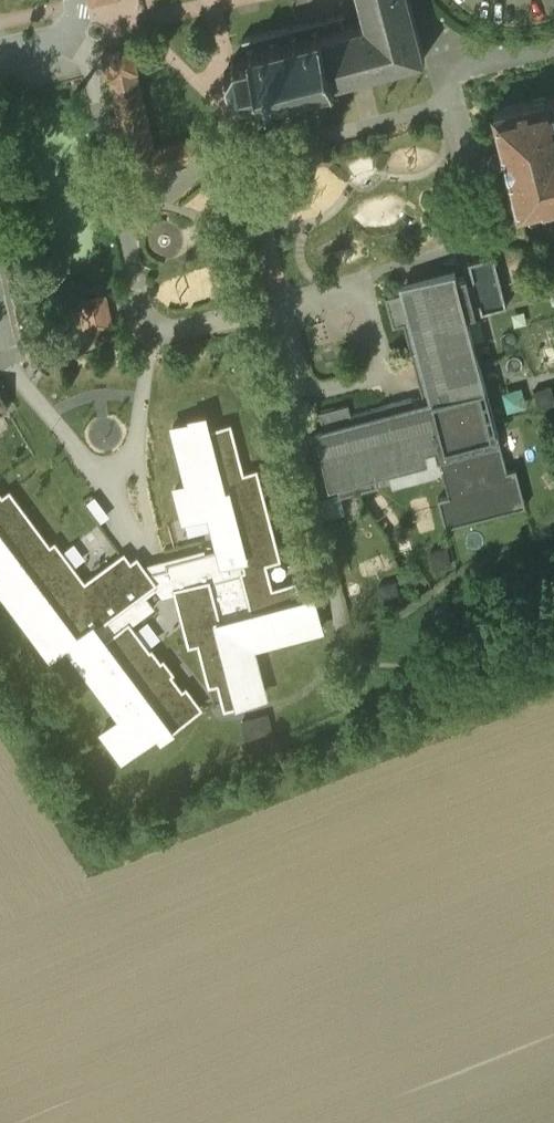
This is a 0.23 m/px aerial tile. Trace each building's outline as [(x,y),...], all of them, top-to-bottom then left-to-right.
[(365,19),(346,24),(343,12),(346,12),(346,10),(243,36),(243,38),(246,37),(249,49),(251,48),(251,46),(253,45),(254,47),(273,42),(272,40),(275,40),(275,42),(294,37),(294,35),(296,34),(297,36),(316,31),(315,29),(318,29),(318,31),(321,30),(333,81),(332,82),(332,84),(329,84),(329,82),(310,87),(311,89),(308,90),(307,88),(289,93),(289,95),(287,95),(286,93),(267,98),(268,100),(266,101),(267,104),(268,106),(266,107),(265,106),(264,107),(265,110),(262,111),(263,113),(340,93),(339,91),(337,92),(334,81),(335,81),(335,80),(426,56),(411,0),(360,0),(365,19)] [(275,40),(272,40),(273,42),(254,47),(253,45),(251,46),(251,48),(249,49),(251,57),(237,60),(234,57),(232,59),(235,62),(229,72),(225,72),(224,74),(228,75),(231,86),(228,89),(230,91),(233,88),(243,94),(243,99),(245,99),(248,109),(247,109),(248,111),(250,111),(250,110),(264,107),(265,106),(266,107),(268,106),(267,104),(266,101),(268,100),(267,98),(286,93),(287,95),(289,95),(289,93),(307,88),(308,90),(311,89),(310,87),(329,82),(329,84),(332,84),(332,82),(333,81),(321,30),(318,31),(318,29),(315,29),(316,31),(297,36),(296,34),(294,35),(294,37),(275,42),(275,40)] [(110,76),(128,153),(134,174),(175,164),(176,166),(188,163),(187,161),(230,150),(224,129),(159,145),(156,146),(138,70),(139,70),(133,44),(104,51),(109,76),(110,76)] [(495,108),(520,208),(553,200),(553,93),(548,94),(548,95),(495,108)] [(467,274),(458,277),(456,268),(402,282),(404,291),(386,295),(394,325),(404,322),(425,403),(415,405),(413,396),(352,412),(349,401),(320,409),(324,427),(316,429),(330,483),(338,481),(341,490),(379,480),(377,471),(429,457),(424,437),(434,435),(449,494),(439,497),(446,526),(527,505),(517,467),(508,469),(468,315),(477,313),(475,304),(480,303),(482,312),(508,305),(495,254),(469,260),(474,279),(468,280),(467,274)] [(545,269),(549,286),(553,285),(553,267),(545,269)] [(107,293),(78,299),(86,331),(114,325),(107,293)] [(535,390),(539,407),(553,403),(553,394),(552,385),(535,390)] [(141,561),(135,553),(128,558),(122,549),(80,580),(0,475),(0,594),(48,657),(64,645),(114,711),(95,725),(120,758),(155,731),(159,737),(199,706),(133,619),(154,603),(142,587),(147,583),(155,581),(157,589),(172,585),(186,641),(195,639),(205,681),(215,679),(222,707),(266,696),(254,646),(321,630),(311,590),(298,593),(295,581),(285,583),(256,467),(242,470),(230,421),(207,426),(202,409),(166,418),(180,477),(168,480),(178,519),(169,521),(174,542),(208,534),(211,544),(141,561)] [(448,546),(431,551),(435,568),(452,563),(448,546)] [(396,580),(379,584),(384,602),(401,597),(396,580)] [(249,716),(254,734),(280,727),(275,708),(249,716)]
